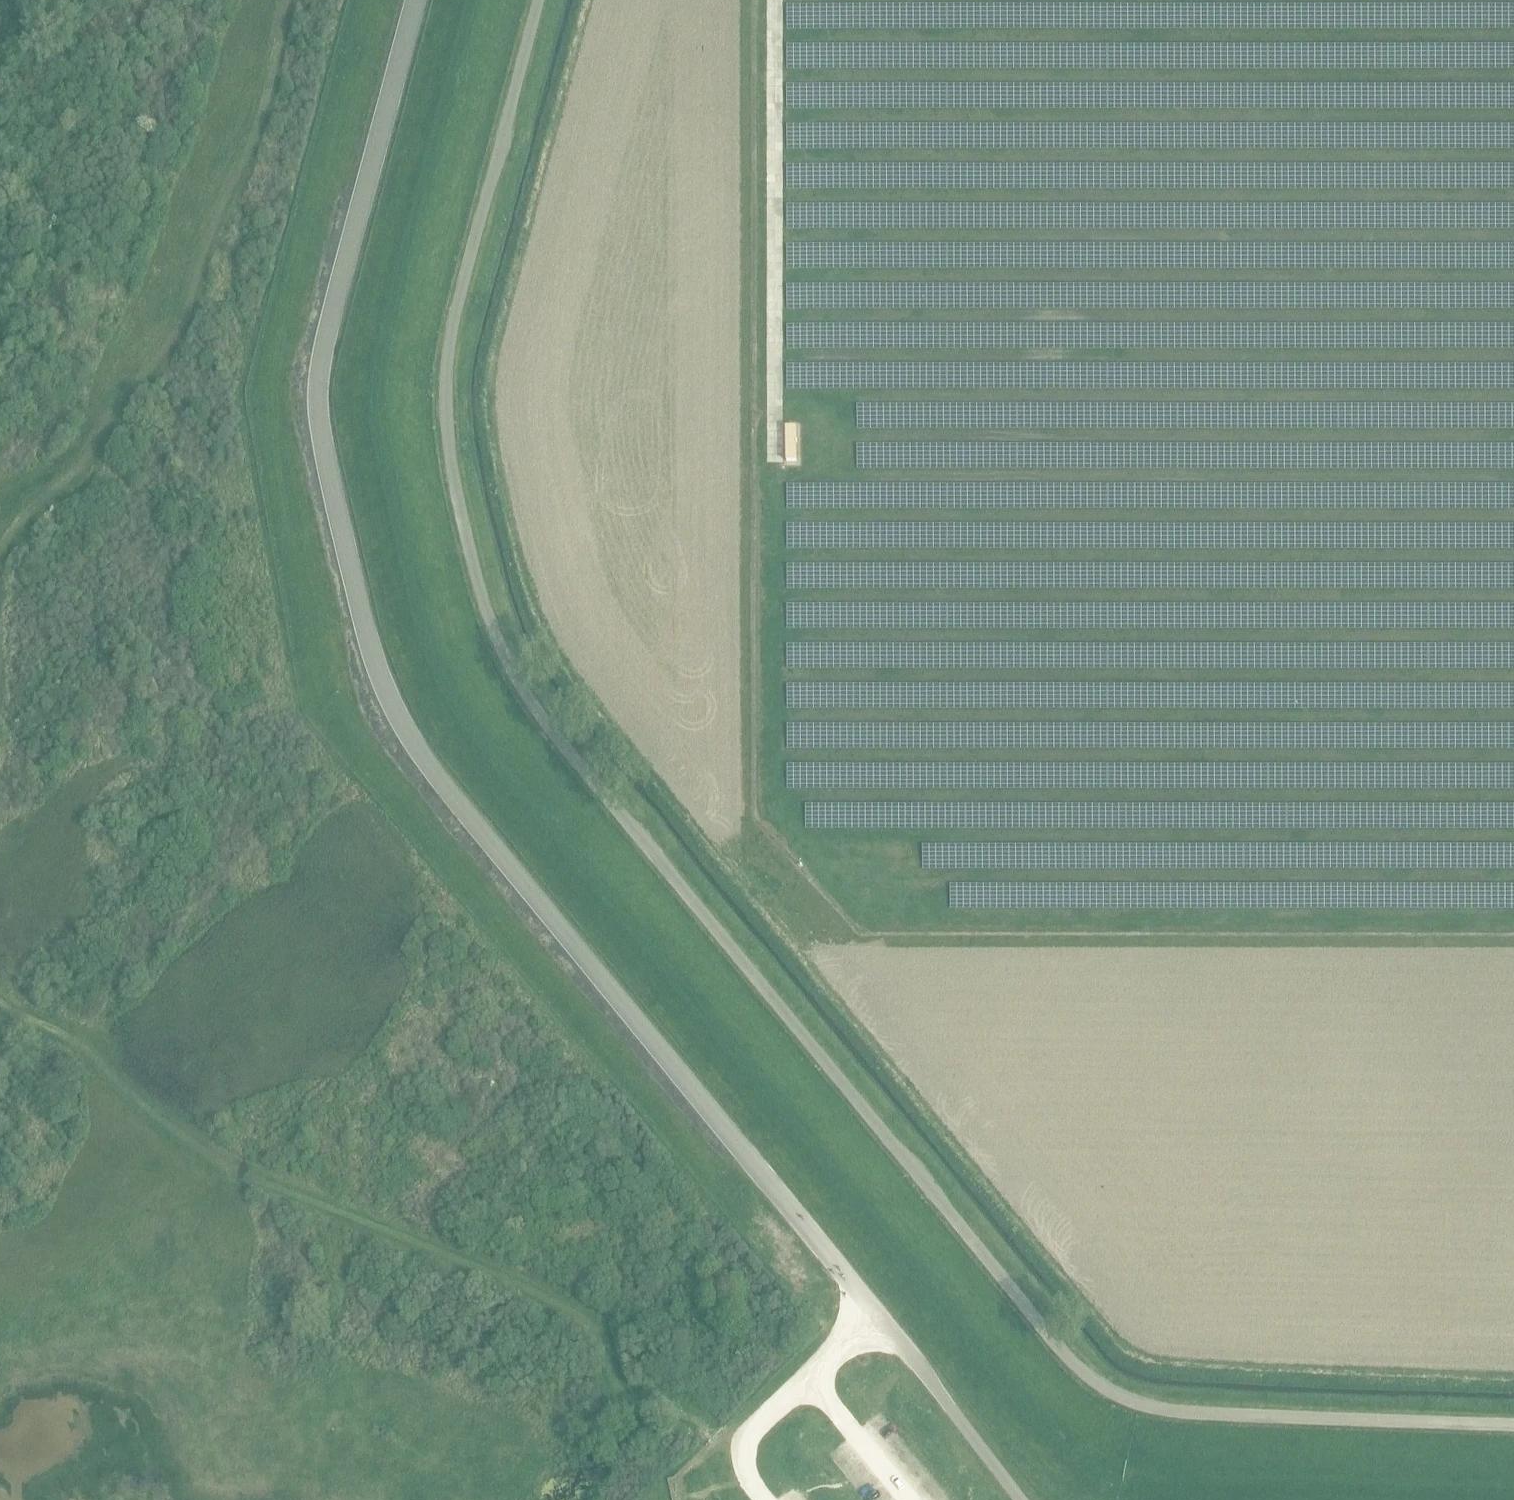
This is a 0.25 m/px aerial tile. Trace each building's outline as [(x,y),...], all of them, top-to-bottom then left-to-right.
[(795,427),(785,427),(786,459),(796,458),(795,427)]
